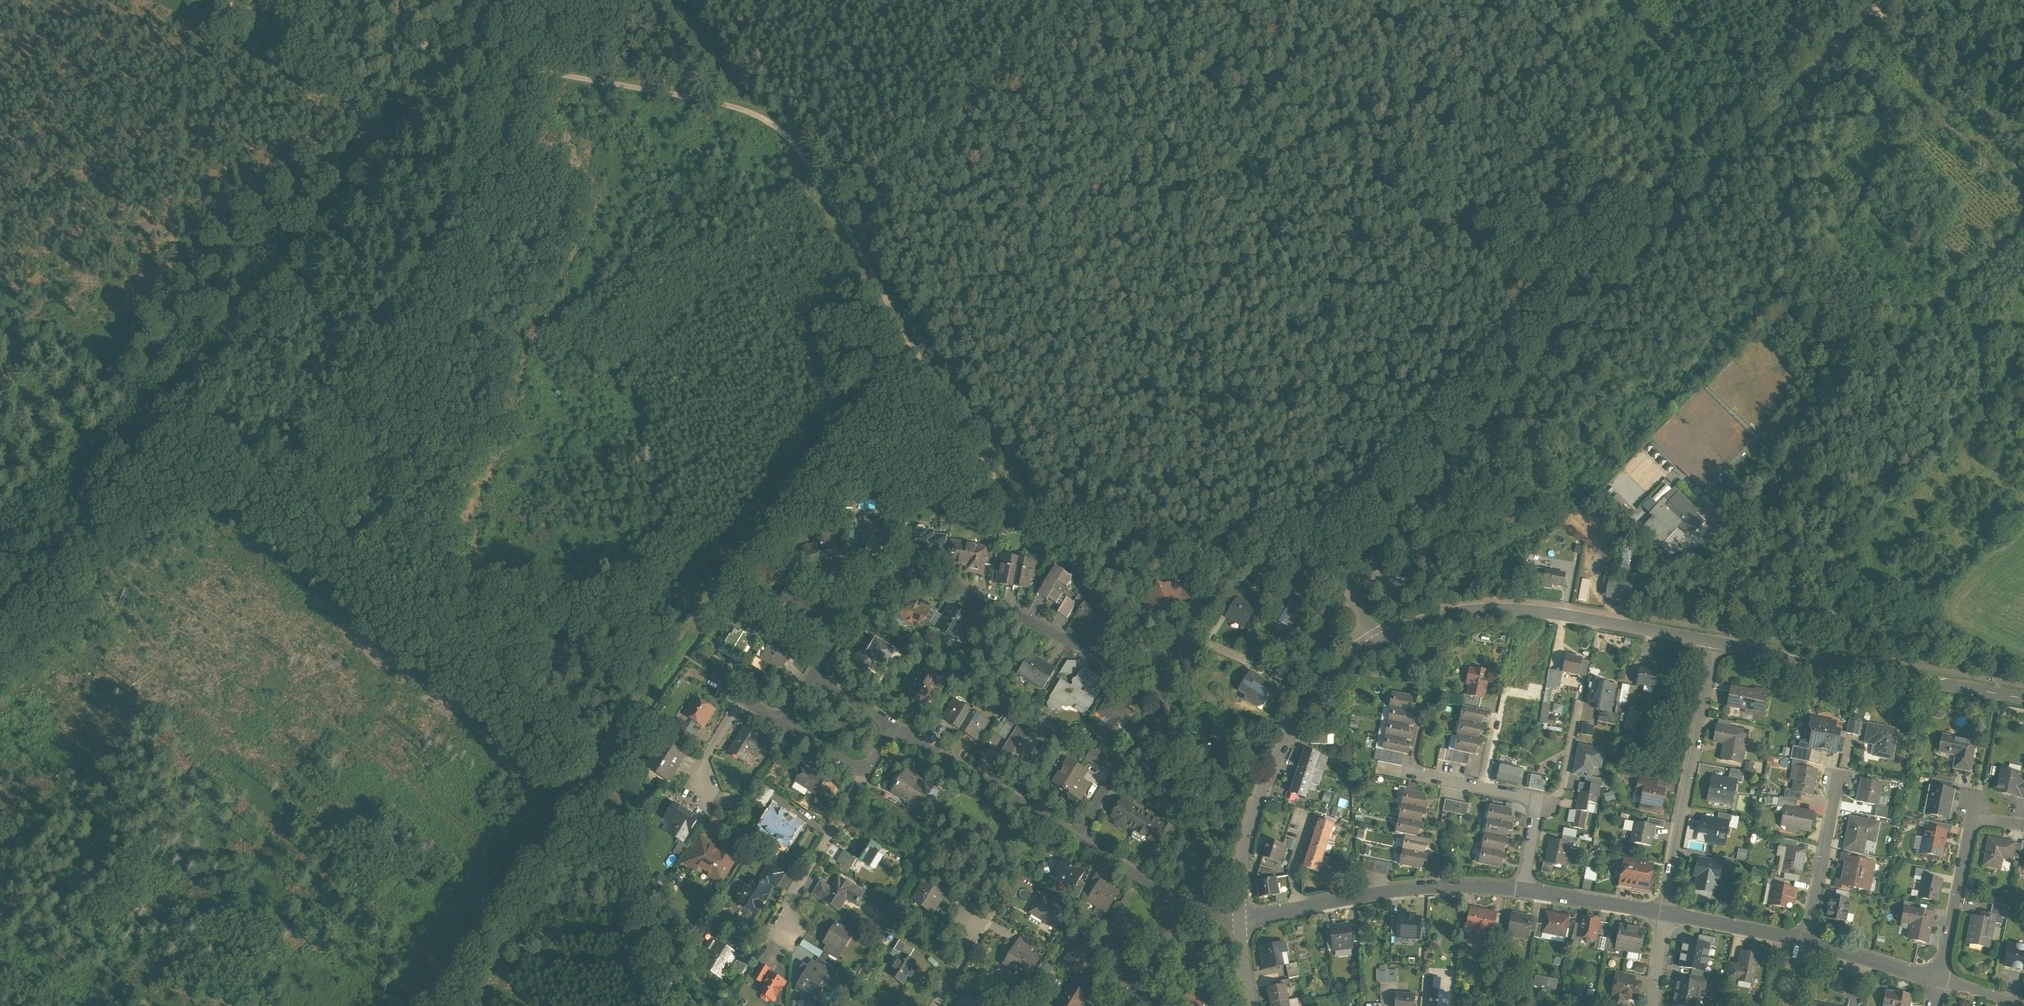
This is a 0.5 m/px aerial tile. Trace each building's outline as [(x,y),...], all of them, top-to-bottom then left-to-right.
[(922,446),(933,446),(933,438),(922,438),(922,446)] [(1651,444),(1625,469),(1650,494),(1676,469),(1651,444)] [(1674,489),(1663,500),(1668,504),(1664,508),(1682,524),(1679,527),(1691,538),(1704,524),(1696,517),(1700,513),(1674,489)] [(833,490),(826,492),(830,503),(836,501),(834,496),(835,495),(833,490)] [(1660,548),(1679,527),(1682,524),(1664,508),(1668,504),(1663,500),(1649,515),(1652,519),(1641,530),(1660,548)] [(927,531),(924,528),(919,528),(917,530),(916,533),(909,533),(908,555),(932,556),(933,536),(933,534),(926,534),(927,531)] [(870,536),(864,535),(864,546),(862,546),(861,552),(863,552),(863,555),(874,555),(874,553),(882,554),(882,556),(894,557),(895,534),(885,533),(885,531),(870,530),(870,536)] [(948,537),(933,536),(932,554),(944,555),(948,537)] [(832,537),(823,539),(817,546),(804,550),(809,564),(820,571),(821,570),(821,569),(840,563),(832,537)] [(986,551),(953,545),(949,564),(983,570),(986,551)] [(1019,562),(1006,559),(1005,567),(1001,567),(998,584),(1007,586),(1008,586),(1009,584),(1015,585),(1019,562)] [(1032,564),(1019,562),(1015,585),(1020,586),(1020,587),(1021,588),(1028,589),(1029,582),(1032,582),(1034,573),(1030,573),(1032,564)] [(820,571),(809,564),(802,574),(814,581),(820,571)] [(1546,571),(1525,567),(1521,585),(1536,588),(1539,571),(1545,572),(1546,572),(1546,571)] [(1055,568),(1037,598),(1038,598),(1039,597),(1047,603),(1048,602),(1057,607),(1057,606),(1061,600),(1061,599),(1062,598),(1054,593),(1059,585),(1067,590),(1069,586),(1070,587),(1071,585),(1070,584),(1073,580),(1072,580),(1064,576),(1065,575),(1056,569),(1057,569),(1055,568)] [(798,581),(783,571),(777,581),(792,591),(798,581)] [(1545,572),(1539,571),(1536,588),(1542,589),(1545,572)] [(1546,572),(1545,572),(1542,589),(1551,591),(1552,587),(1562,589),(1565,576),(1546,572)] [(1182,581),(1175,584),(1179,592),(1182,594),(1186,591),(1182,581)] [(1582,582),(1578,601),(1585,603),(1589,583),(1582,582)] [(1608,583),(1606,600),(1629,604),(1632,587),(1608,583)] [(1175,584),(1164,588),(1158,586),(1155,592),(1144,597),(1148,606),(1151,605),(1153,609),(1156,610),(1159,609),(1169,613),(1173,603),(1176,602),(1177,605),(1192,611),(1195,604),(1196,600),(1182,594),(1179,592),(1175,584)] [(1243,593),(1233,587),(1226,598),(1236,603),(1238,601),(1243,593)] [(820,609),(790,590),(789,591),(785,589),(781,595),(785,598),(781,604),(781,605),(777,612),(783,616),(788,609),(798,615),(792,624),(803,630),(808,622),(811,623),(820,609)] [(1151,605),(1148,606),(1144,597),(1141,598),(1148,614),(1156,610),(1153,609),(1151,605)] [(1066,602),(1061,599),(1061,600),(1057,606),(1062,609),(1066,602)] [(1285,600),(1284,599),(1273,618),(1273,619),(1272,621),(1272,622),(1274,619),(1285,626),(1284,629),(1286,626),(1287,627),(1297,609),(1298,608),(1298,607),(1297,606),(1297,607),(1285,600),(1286,599),(1285,599),(1285,600)] [(929,610),(903,601),(900,612),(904,624),(909,626),(914,628),(921,624),(926,621),(930,610),(929,610)] [(1076,606),(1067,601),(1066,602),(1062,609),(1058,615),(1067,621),(1076,606)] [(1106,613),(1086,601),(1080,610),(1082,612),(1078,618),(1096,629),(1106,613)] [(1238,601),(1236,603),(1227,618),(1244,628),(1255,611),(1238,601)] [(1202,607),(1195,604),(1192,611),(1189,617),(1197,620),(1202,607)] [(1209,610),(1202,607),(1197,620),(1203,623),(1209,610)] [(936,629),(936,630),(957,643),(960,638),(961,639),(966,630),(972,621),(949,608),(936,629)] [(938,613),(930,609),(929,610),(930,610),(926,621),(921,624),(928,628),(938,613)] [(1297,609),(1287,627),(1295,632),(1302,621),(1300,620),(1305,613),(1297,609)] [(904,624),(900,612),(896,613),(894,617),(895,618),(896,619),(895,620),(898,626),(906,629),(908,628),(909,626),(904,624)] [(943,618),(937,615),(930,626),(936,629),(943,618)] [(762,623),(751,641),(753,642),(752,644),(757,647),(763,636),(769,627),(762,623)] [(769,627),(763,636),(766,639),(772,629),(769,627)] [(751,641),(734,630),(732,634),(730,633),(721,647),(723,648),(721,652),(740,664),(752,644),(753,642),(751,641)] [(966,630),(961,639),(960,638),(957,643),(964,647),(972,633),(966,630)] [(770,637),(757,658),(763,661),(763,662),(772,667),(776,661),(769,657),(775,647),(772,645),(776,640),(770,637)] [(793,650),(776,640),(772,645),(775,647),(769,657),(776,661),(772,667),(782,674),(786,667),(784,666),(793,650)] [(895,653),(876,642),(866,658),(876,663),(873,668),(883,674),(895,653)] [(1055,672),(1030,656),(1019,673),(1031,681),(1030,683),(1043,691),(1055,672)] [(1582,661),(1566,657),(1562,674),(1563,674),(1579,678),(1582,661)] [(1077,663),(1068,663),(1060,676),(1072,676),(1073,670),(1076,670),(1077,663)] [(1283,672),(1260,663),(1257,669),(1281,678),(1283,672)] [(1489,673),(1473,670),(1473,671),(1469,670),(1466,686),(1470,687),(1468,698),(1481,700),(1483,701),(1485,693),(1486,694),(1489,678),(1488,678),(1489,673)] [(915,683),(914,684),(916,685),(908,697),(924,708),(935,690),(939,683),(921,672),(915,683)] [(1562,674),(1549,672),(1547,683),(1560,686),(1563,674),(1562,674)] [(1656,675),(1639,672),(1636,686),(1644,688),(1653,689),(1654,690),(1656,675)] [(1103,685),(1084,673),(1073,690),(1061,683),(1051,700),(1052,700),(1063,707),(1066,709),(1072,698),(1088,708),(1103,685)] [(1273,688),(1250,674),(1238,693),(1246,698),(1243,701),(1255,709),(1258,704),(1264,702),(1267,703),(1271,697),(1268,695),(1273,688)] [(915,683),(907,678),(899,692),(906,696),(914,684),(915,683)] [(948,683),(941,679),(939,683),(935,690),(941,693),(948,683)] [(1616,688),(1601,685),(1600,690),(1589,688),(1588,691),(1589,692),(1587,704),(1597,706),(1598,704),(1601,704),(1599,714),(1611,716),(1616,688)] [(1630,688),(1623,687),(1620,699),(1626,700),(1627,700),(1630,688)] [(1653,689),(1644,688),(1643,694),(1652,696),(1653,689)] [(1754,697),(1730,692),(1727,708),(1753,713),(1753,716),(1762,718),(1767,694),(1755,692),(1754,697)] [(1413,708),(1413,699),(1403,697),(1402,696),(1400,695),(1399,697),(1394,696),(1392,709),(1413,714),(1415,714),(1416,708),(1413,708)] [(1468,698),(1464,697),(1461,708),(1465,709),(1479,712),(1481,700),(1468,698)] [(1052,700),(1048,705),(1049,710),(1052,711),(1056,710),(1058,712),(1060,712),(1063,707),(1052,700)] [(715,713),(696,701),(690,711),(692,713),(688,720),(704,730),(715,713)] [(1133,717),(1108,701),(1100,715),(1114,723),(1107,733),(1119,740),(1133,717)] [(957,710),(952,707),(943,721),(948,724),(960,732),(971,713),(959,705),(957,710)] [(1554,705),(1552,714),(1560,716),(1562,706),(1554,705)] [(1549,708),(1543,707),(1541,718),(1547,719),(1549,708)] [(1479,712),(1465,709),(1462,724),(1481,728),(1484,721),(1486,721),(1488,714),(1479,712)] [(1413,714),(1394,710),(1391,724),(1410,728),(1414,729),(1415,722),(1413,721),(1413,714)] [(1638,714),(1626,712),(1622,730),(1634,732),(1638,714)] [(983,720),(971,713),(960,732),(972,739),(977,742),(986,728),(981,724),(983,720)] [(1611,716),(1599,714),(1597,724),(1615,727),(1616,721),(1610,720),(1611,716)] [(1730,724),(1718,722),(1717,728),(1729,730),(1730,724)] [(1822,728),(1819,722),(1809,726),(1813,734),(1815,734),(1814,739),(1811,740),(1810,745),(1812,750),(1816,751),(1818,750),(1834,753),(1835,753),(1838,739),(1839,734),(1834,733),(1830,724),(1822,728)] [(1861,725),(1848,722),(1846,735),(1858,738),(1861,725)] [(1014,727),(1008,723),(999,738),(1005,742),(1014,727)] [(1410,728),(1391,724),(1388,738),(1406,742),(1411,743),(1412,737),(1410,736),(1410,728)] [(1481,728),(1462,724),(1460,739),(1478,742),(1481,735),(1483,736),(1485,729),(1481,728)] [(1593,727),(1582,724),(1579,736),(1590,738),(1593,727)] [(1897,732),(1868,726),(1864,745),(1880,748),(1878,759),(1892,761),(1897,732)] [(1729,730),(1717,728),(1714,744),(1724,746),(1721,762),(1741,766),(1743,752),(1741,752),(1744,733),(1729,730)] [(1039,743),(1018,730),(1002,756),(1016,765),(1024,752),(1031,756),(1039,743)] [(766,745),(745,731),(731,754),(745,763),(753,749),(761,754),(766,745)] [(1327,737),(1311,736),(1311,746),(1327,746),(1327,737)] [(1388,738),(1378,736),(1376,751),(1380,752),(1385,753),(1388,738)] [(1975,743),(1944,737),(1940,755),(1949,756),(1950,753),(1958,754),(1956,764),(1954,763),(1953,770),(1969,773),(1972,759),(1970,758),(1972,749),(1974,750),(1975,743)] [(1406,742),(1388,738),(1385,753),(1404,756),(1408,757),(1409,751),(1407,750),(1406,742)] [(1478,742),(1460,739),(1457,753),(1464,755),(1469,756),(1475,757),(1478,750),(1481,751),(1482,743),(1478,742)] [(1845,740),(1838,739),(1835,753),(1834,753),(1833,754),(1842,756),(1845,740)] [(1220,743),(1203,741),(1201,759),(1233,762),(1235,744),(1233,744),(1220,743)] [(686,758),(664,744),(651,765),(653,766),(649,772),(669,785),(686,758)] [(1578,748),(1573,776),(1584,778),(1591,779),(1594,765),(1601,766),(1604,753),(1578,748)] [(1812,752),(1792,748),(1790,761),(1809,764),(1812,752)] [(1452,753),(1446,751),(1444,763),(1449,764),(1452,753)] [(1107,761),(1093,752),(1086,763),(1100,771),(1107,761)] [(1320,757),(1305,752),(1300,767),(1315,772),(1320,757)] [(1385,753),(1380,752),(1378,762),(1378,763),(1384,764),(1386,753),(1385,753)] [(1392,754),(1386,753),(1384,764),(1390,766),(1392,754)] [(1457,753),(1452,753),(1449,764),(1455,765),(1458,754),(1457,753)] [(1398,755),(1392,754),(1390,766),(1396,767),(1398,755)] [(1464,755),(1458,754),(1455,765),(1461,766),(1464,755)] [(1404,756),(1398,755),(1396,767),(1402,768),(1404,756)] [(1469,756),(1464,755),(1461,766),(1467,767),(1469,756)] [(1084,772),(1068,762),(1063,769),(1066,770),(1056,786),(1075,798),(1085,783),(1079,780),(1084,772)] [(1315,772),(1300,767),(1295,781),(1311,786),(1315,772)] [(1523,772),(1499,767),(1495,783),(1519,789),(1523,772)] [(825,781),(806,769),(796,784),(815,796),(825,781)] [(1816,772),(1800,769),(1798,783),(1795,782),(1793,793),(1802,795),(1811,797),(1816,772)] [(1743,773),(1730,771),(1728,782),(1736,783),(1736,784),(1741,785),(1743,773)] [(908,774),(894,797),(911,807),(909,810),(918,815),(924,806),(932,792),(918,783),(920,781),(908,774)] [(1954,778),(1934,774),(1933,781),(1952,785),(1954,778)] [(2019,776),(2007,774),(2007,778),(2001,776),(1999,785),(1996,787),(1995,791),(1997,794),(2015,797),(2017,783),(2019,776)] [(1547,780),(1531,777),(1528,790),(1544,794),(1546,784),(1547,784),(1547,782),(1546,782),(1547,780)] [(1583,785),(1578,784),(1576,794),(1580,795),(1589,796),(1591,788),(1600,789),(1602,790),(1604,781),(1591,779),(1584,778),(1583,785)] [(1658,782),(1640,778),(1638,789),(1644,790),(1644,789),(1656,792),(1658,782)] [(1728,782),(1712,779),(1707,803),(1731,808),(1736,784),(1736,783),(1728,782)] [(1933,781),(1931,780),(1929,789),(1951,793),(1952,785),(1933,781)] [(1311,786),(1295,781),(1290,795),(1306,800),(1311,786)] [(1881,785),(1861,781),(1857,803),(1876,807),(1881,785)] [(1085,783),(1075,798),(1080,802),(1090,787),(1085,783)] [(2017,783),(2015,797),(2017,798),(2023,799),(2023,784),(2017,783)] [(1417,786),(1409,785),(1407,790),(1407,792),(1416,794),(1417,786)] [(1407,790),(1400,788),(1396,805),(1404,807),(1407,792),(1407,790)] [(1600,789),(1591,788),(1589,796),(1580,795),(1578,803),(1588,805),(1596,807),(1600,789)] [(940,794),(933,789),(932,792),(924,806),(930,810),(940,794)] [(1656,792),(1644,789),(1644,790),(1642,800),(1640,812),(1659,816),(1664,793),(1656,792)] [(1951,793),(1929,789),(1927,799),(1931,800),(1928,815),(1948,819),(1953,794),(1951,793)] [(1416,794),(1407,792),(1404,807),(1427,812),(1428,805),(1426,805),(1425,796),(1416,794)] [(1793,793),(1786,792),(1784,800),(1797,803),(1800,803),(1802,795),(1793,793)] [(1604,803),(1614,801),(1613,793),(1603,795),(1604,803)] [(1136,802),(1126,796),(1122,802),(1132,808),(1136,802)] [(1885,807),(1887,798),(1879,796),(1877,805),(1885,807)] [(828,805),(819,799),(814,807),(823,813),(828,805)] [(1784,800),(1779,799),(1777,809),(1785,811),(1785,807),(1795,809),(1797,803),(1784,800)] [(1451,803),(1445,801),(1443,813),(1449,814),(1451,803)] [(1122,802),(1112,818),(1116,820),(1115,824),(1115,827),(1123,831),(1126,831),(1128,827),(1135,832),(1145,816),(1132,808),(1122,802)] [(1457,804),(1451,803),(1449,814),(1455,816),(1457,804)] [(1588,805),(1578,803),(1576,813),(1586,815),(1588,805)] [(1463,805),(1457,804),(1455,816),(1460,817),(1463,805)] [(1469,806),(1463,805),(1460,817),(1466,818),(1469,806)] [(1427,812),(1404,807),(1401,822),(1419,826),(1423,818),(1425,819),(1427,812)] [(1795,809),(1785,807),(1785,811),(1781,828),(1791,829),(1795,835),(1801,831),(1809,833),(1813,815),(1795,812),(1795,809)] [(1887,809),(1876,807),(1874,818),(1885,820),(1887,809)] [(698,821),(676,808),(667,822),(679,830),(678,830),(677,831),(678,832),(675,836),(674,835),(674,836),(685,843),(698,821)] [(1510,812),(1492,808),(1490,823),(1512,827),(1513,821),(1511,820),(1510,812)] [(781,815),(773,810),(762,828),(768,832),(767,833),(770,839),(773,837),(778,840),(778,843),(784,844),(785,843),(791,846),(802,828),(793,823),(792,820),(789,822),(784,819),(785,816),(781,815)] [(1341,813),(1334,810),(1332,818),(1339,820),(1341,813)] [(1586,815),(1576,813),(1573,829),(1585,832),(1585,829),(1583,828),(1586,815)] [(1732,818),(1718,815),(1717,822),(1729,825),(1730,825),(1732,818)] [(1163,828),(1145,816),(1135,832),(1135,833),(1145,840),(1153,845),(1158,837),(1164,828),(1163,828)] [(1664,824),(1648,820),(1646,827),(1654,829),(1663,831),(1664,824)] [(1877,825),(1850,820),(1845,844),(1858,847),(1863,848),(1865,841),(1874,843),(1877,825)] [(1716,822),(1716,824),(1700,821),(1698,836),(1706,837),(1705,845),(1725,849),(1729,825),(1717,822),(1716,822)] [(1173,826),(1167,822),(1163,828),(1164,828),(1158,837),(1164,841),(1173,826)] [(1419,826),(1401,822),(1398,837),(1408,839),(1417,840),(1420,833),(1422,834),(1424,826),(1419,826)] [(1333,828),(1320,823),(1315,839),(1328,843),(1333,828)] [(1512,827),(1490,823),(1487,837),(1505,841),(1509,834),(1511,834),(1512,827)] [(1951,827),(1929,823),(1928,830),(1945,833),(1945,834),(1950,834),(1951,827)] [(1646,827),(1634,825),(1630,845),(1650,849),(1654,829),(1646,827)] [(1928,830),(1925,829),(1920,854),(1940,858),(1945,834),(1945,833),(1928,830)] [(1145,840),(1135,833),(1132,837),(1133,837),(1132,839),(1132,841),(1140,845),(1142,845),(1143,843),(1143,844),(1145,840)] [(1505,841),(1487,837),(1484,852),(1502,856),(1506,848),(1508,849),(1509,842),(1505,841)] [(1575,840),(1562,838),(1561,845),(1570,846),(1574,847),(1575,840)] [(1328,843),(1315,839),(1309,854),(1323,858),(1328,843)] [(1417,840),(1408,839),(1405,853),(1423,857),(1427,850),(1429,850),(1430,843),(1417,840)] [(2015,844),(1987,839),(1982,868),(1996,871),(1998,860),(2012,862),(2012,859),(2015,845),(2015,844)] [(710,845),(703,840),(700,841),(689,860),(689,862),(698,867),(701,867),(713,874),(711,876),(712,879),(720,884),(722,883),(726,877),(725,875),(729,868),(732,868),(734,864),(734,861),(724,856),(723,857),(710,849),(711,847),(710,845)] [(1797,844),(1782,840),(1780,847),(1788,848),(1796,850),(1797,844)] [(880,852),(863,842),(853,859),(858,862),(870,869),(880,852)] [(1561,845),(1550,842),(1546,862),(1566,866),(1570,846),(1561,845)] [(1286,849),(1268,843),(1263,860),(1277,865),(1280,854),(1283,855),(1286,849)] [(1858,847),(1845,844),(1844,853),(1857,855),(1858,847)] [(2021,846),(2015,845),(2012,859),(2019,860),(2020,855),(2021,846)] [(1796,850),(1788,848),(1783,874),(1800,877),(1805,852),(1796,850)] [(1736,860),(1746,861),(1747,851),(1737,850),(1736,860)] [(1502,856),(1484,852),(1481,866),(1499,870),(1503,863),(1505,863),(1506,857),(1502,856)] [(1423,857),(1405,853),(1402,868),(1420,872),(1424,864),(1426,865),(1427,858),(1423,857)] [(853,859),(845,854),(838,864),(851,872),(858,862),(853,859)] [(1323,858),(1309,854),(1304,869),(1318,874),(1323,858)] [(1854,858),(1842,855),(1840,862),(1845,863),(1853,865),(1854,861),(1854,858)] [(1733,861),(1715,858),(1714,864),(1721,866),(1732,868),(1733,861)] [(1369,861),(1363,860),(1361,872),(1367,873),(1369,861)] [(1085,874),(1063,861),(1052,878),(1074,892),(1085,874)] [(1375,863),(1369,861),(1367,873),(1373,874),(1375,863)] [(1708,863),(1697,861),(1695,874),(1698,875),(1695,892),(1711,895),(1715,878),(1719,879),(1721,866),(1714,864),(1708,863)] [(1873,865),(1854,861),(1853,865),(1845,863),(1843,873),(1870,878),(1873,865)] [(1554,864),(1546,862),(1543,875),(1552,876),(1554,864)] [(1651,868),(1624,862),(1620,886),(1647,891),(1651,868)] [(1381,864),(1375,863),(1373,874),(1379,876),(1381,864)] [(1387,865),(1381,864),(1379,876),(1385,877),(1387,865)] [(1393,866),(1387,865),(1385,877),(1391,878),(1393,866)] [(785,875),(771,867),(762,881),(777,890),(785,875)] [(999,874),(988,867),(981,878),(992,885),(999,874)] [(1274,874),(1260,870),(1256,883),(1269,881),(1273,880),(1274,874)] [(1585,870),(1583,880),(1594,883),(1597,872),(1585,870)] [(1929,873),(1915,870),(1914,878),(1922,880),(1922,879),(1928,880),(1929,873)] [(1870,878),(1843,873),(1841,883),(1849,885),(1848,888),(1867,892),(1870,878)] [(1784,882),(1768,879),(1766,887),(1772,888),(1772,887),(1782,889),(1784,882)] [(1928,880),(1922,879),(1922,880),(1918,899),(1936,903),(1941,883),(1928,880)] [(772,890),(755,880),(748,891),(749,894),(747,897),(744,898),(739,906),(745,909),(745,910),(749,913),(750,912),(756,916),(758,912),(759,912),(763,906),(762,905),(772,890)] [(864,895),(840,880),(832,893),(825,904),(840,913),(847,901),(852,904),(851,905),(857,909),(861,903),(859,902),(864,895)] [(1268,883),(1257,885),(1259,900),(1277,898),(1275,887),(1277,887),(1276,880),(1273,880),(1269,881),(1269,882),(1268,882),(1268,883)] [(1841,883),(1836,882),(1835,889),(1848,892),(1848,888),(1849,885),(1841,883)] [(1099,886),(1095,883),(1088,893),(1093,896),(1099,886)] [(945,897),(925,885),(914,903),(925,910),(927,907),(935,913),(945,897)] [(832,893),(822,886),(815,898),(825,904),(832,893)] [(1109,892),(1100,886),(1099,886),(1093,896),(1088,904),(1097,910),(1098,908),(1106,912),(1109,907),(1110,907),(1112,906),(1113,905),(1113,904),(1113,902),(1113,901),(1117,894),(1111,890),(1109,892)] [(1782,889),(1772,887),(1772,888),(1768,906),(1784,909),(1785,903),(1793,905),(1795,892),(1782,889)] [(1003,889),(995,902),(1006,908),(1014,896),(1003,889)] [(1711,895),(1695,892),(1693,904),(1709,907),(1711,895)] [(1849,895),(1836,892),(1835,898),(1847,901),(1849,895)] [(1041,899),(1030,915),(1057,932),(1067,915),(1041,899)] [(1848,903),(1831,899),(1827,919),(1844,922),(1848,903)] [(1918,906),(1903,903),(1902,910),(1905,911),(1917,913),(1918,906)] [(2009,908),(1992,905),(1990,916),(1995,917),(1995,918),(2007,921),(2009,908)] [(1917,913),(1905,911),(1903,921),(1912,923),(1908,941),(1926,944),(1932,916),(1917,913)] [(1495,918),(1485,916),(1486,913),(1481,912),(1480,915),(1471,913),(1468,928),(1475,930),(1474,934),(1483,936),(1484,931),(1491,933),(1492,933),(1493,925),(1495,918)] [(1532,919),(1512,915),(1508,938),(1519,940),(1519,938),(1528,940),(1529,933),(1531,920),(1532,919)] [(1544,927),(1542,935),(1564,939),(1568,919),(1546,915),(1544,927)] [(1990,916),(1985,916),(1984,921),(1971,918),(1966,945),(1983,949),(1984,942),(1990,943),(1995,918),(1995,917),(1990,916)] [(1391,936),(1398,936),(1399,919),(1392,918),(1391,936)] [(1398,936),(1398,939),(1420,941),(1422,920),(1399,919),(1398,936)] [(1599,923),(1583,919),(1581,927),(1579,939),(1586,940),(1586,942),(1587,944),(1591,945),(1593,944),(1593,942),(1595,942),(1599,923)] [(1537,921),(1531,920),(1529,933),(1535,934),(1536,926),(1537,921)] [(1581,927),(1575,925),(1572,938),(1579,939),(1581,927)] [(1544,927),(1536,926),(1535,934),(1534,939),(1541,941),(1542,935),(1544,927)] [(854,939),(836,927),(825,946),(831,949),(840,955),(844,948),(847,950),(854,939)] [(1112,933),(1113,934),(1109,941),(1116,945),(1124,950),(1125,950),(1127,946),(1128,946),(1130,946),(1130,945),(1131,943),(1130,942),(1130,941),(1133,937),(1117,927),(1115,927),(1114,927),(1113,928),(1112,929),(1111,930),(1112,931),(1112,933)] [(1349,927),(1331,929),(1332,933),(1334,951),(1351,949),(1349,927)] [(1632,930),(1620,928),(1616,944),(1615,951),(1616,951),(1627,954),(1632,930)] [(1644,933),(1632,930),(1627,954),(1639,956),(1644,933)] [(940,935),(931,950),(940,955),(949,940),(940,935)] [(1699,938),(1697,945),(1711,948),(1714,949),(1716,941),(1699,938)] [(1034,949),(1023,941),(1017,950),(1029,958),(1034,949)] [(1616,944),(1609,942),(1607,955),(1615,956),(1616,951),(1615,951),(1616,944)] [(716,945),(712,943),(708,950),(711,953),(716,945)] [(1094,952),(1078,943),(1074,950),(1076,952),(1066,968),(1086,980),(1093,969),(1087,965),(1094,952)] [(1697,945),(1685,943),(1682,956),(1708,961),(1711,948),(1697,945)] [(914,952),(900,944),(894,953),(899,956),(900,955),(902,956),(909,961),(914,952)] [(736,958),(716,945),(711,953),(703,965),(723,978),(736,958)] [(1124,950),(1116,945),(1113,950),(1123,956),(1127,951),(1125,950),(1124,950)] [(1284,945),(1260,949),(1264,972),(1283,968),(1281,956),(1286,955),(1284,945)] [(1205,956),(1189,946),(1177,965),(1186,971),(1196,977),(1201,968),(1198,966),(1205,956)] [(2008,947),(2004,967),(2012,969),(2012,970),(2020,972),(2020,970),(2023,971),(2023,949),(2023,947),(2021,946),(2019,947),(2017,948),(2016,948),(2016,949),(2008,947)] [(840,955),(831,949),(827,955),(838,962),(841,956),(840,955)] [(1017,950),(1016,950),(1005,966),(1018,974),(1014,981),(1022,986),(1037,963),(1029,958),(1017,950)] [(1759,957),(1741,953),(1738,971),(1735,982),(1753,986),(1753,985),(1754,985),(1757,984),(1757,981),(1756,979),(1755,978),(1759,957)] [(909,961),(902,956),(889,978),(904,987),(917,965),(909,961)] [(1708,961),(1682,956),(1679,968),(1692,971),(1704,973),(1705,974),(1708,961)] [(831,968),(820,961),(817,966),(828,973),(831,968)] [(748,969),(738,962),(732,972),(742,978),(748,969)] [(814,964),(811,970),(808,970),(805,968),(801,975),(802,977),(803,979),(804,981),(803,983),(797,993),(804,997),(802,999),(811,1004),(812,1002),(819,998),(821,996),(823,994),(824,991),(825,988),(829,981),(825,979),(828,973),(817,966),(814,964)] [(1297,965),(1287,967),(1288,973),(1298,971),(1297,965)] [(1646,975),(1647,968),(1635,965),(1634,972),(1646,975)] [(770,972),(763,968),(755,981),(761,985),(770,972)] [(1379,983),(1379,985),(1398,985),(1398,972),(1387,972),(1387,968),(1380,968),(1380,972),(1376,972),(1376,983),(1379,983)] [(1738,971),(1728,969),(1726,981),(1735,982),(1738,971)] [(1196,977),(1186,971),(1183,976),(1193,982),(1196,977)] [(1298,971),(1288,973),(1289,980),(1299,978),(1298,971)] [(1704,973),(1692,971),(1691,978),(1702,980),(1704,973)] [(1634,977),(1616,974),(1614,982),(1617,983),(1618,982),(1632,985),(1634,977)] [(786,985),(771,976),(759,995),(763,997),(762,1000),(762,1001),(768,1005),(770,1004),(771,1002),(775,1004),(786,985)] [(1702,980),(1689,977),(1688,984),(1701,986),(1700,987),(1705,988),(1707,981),(1702,980)] [(1543,979),(1535,978),(1534,987),(1541,988),(1543,979)] [(1440,980),(1429,980),(1428,987),(1436,988),(1439,988),(1440,980)] [(1557,982),(1549,980),(1547,989),(1555,991),(1557,982)] [(1289,982),(1279,984),(1279,989),(1268,991),(1271,1005),(1288,1002),(1286,990),(1291,989),(1289,982)] [(1632,985),(1618,982),(1617,983),(1615,996),(1622,998),(1622,999),(1628,1000),(1628,1001),(1636,1002),(1638,993),(1637,993),(1638,986),(1632,985)] [(1688,984),(1676,982),(1676,985),(1677,985),(1675,995),(1698,999),(1700,987),(1701,986),(1688,984)] [(1070,987),(1063,999),(1074,1005),(1084,1005),(1087,1002),(1091,1005),(1095,1000),(1085,993),(1084,995),(1070,987)] [(1428,987),(1428,997),(1430,997),(1430,1005),(1445,1005),(1445,1003),(1447,1003),(1447,996),(1436,995),(1436,988),(1428,987)] [(1193,989),(1182,1005),(1206,1005),(1210,1000),(1193,989)] [(1886,994),(1883,1005),(1885,1005),(1909,1005),(1910,998),(1886,994)] [(1675,995),(1673,1004),(1672,1004),(1672,1005),(1697,1005),(1698,999),(1675,995)] [(1396,996),(1396,1005),(1414,1005),(1415,997),(1396,996)] [(960,1005),(980,1005),(966,997),(960,1005)]
